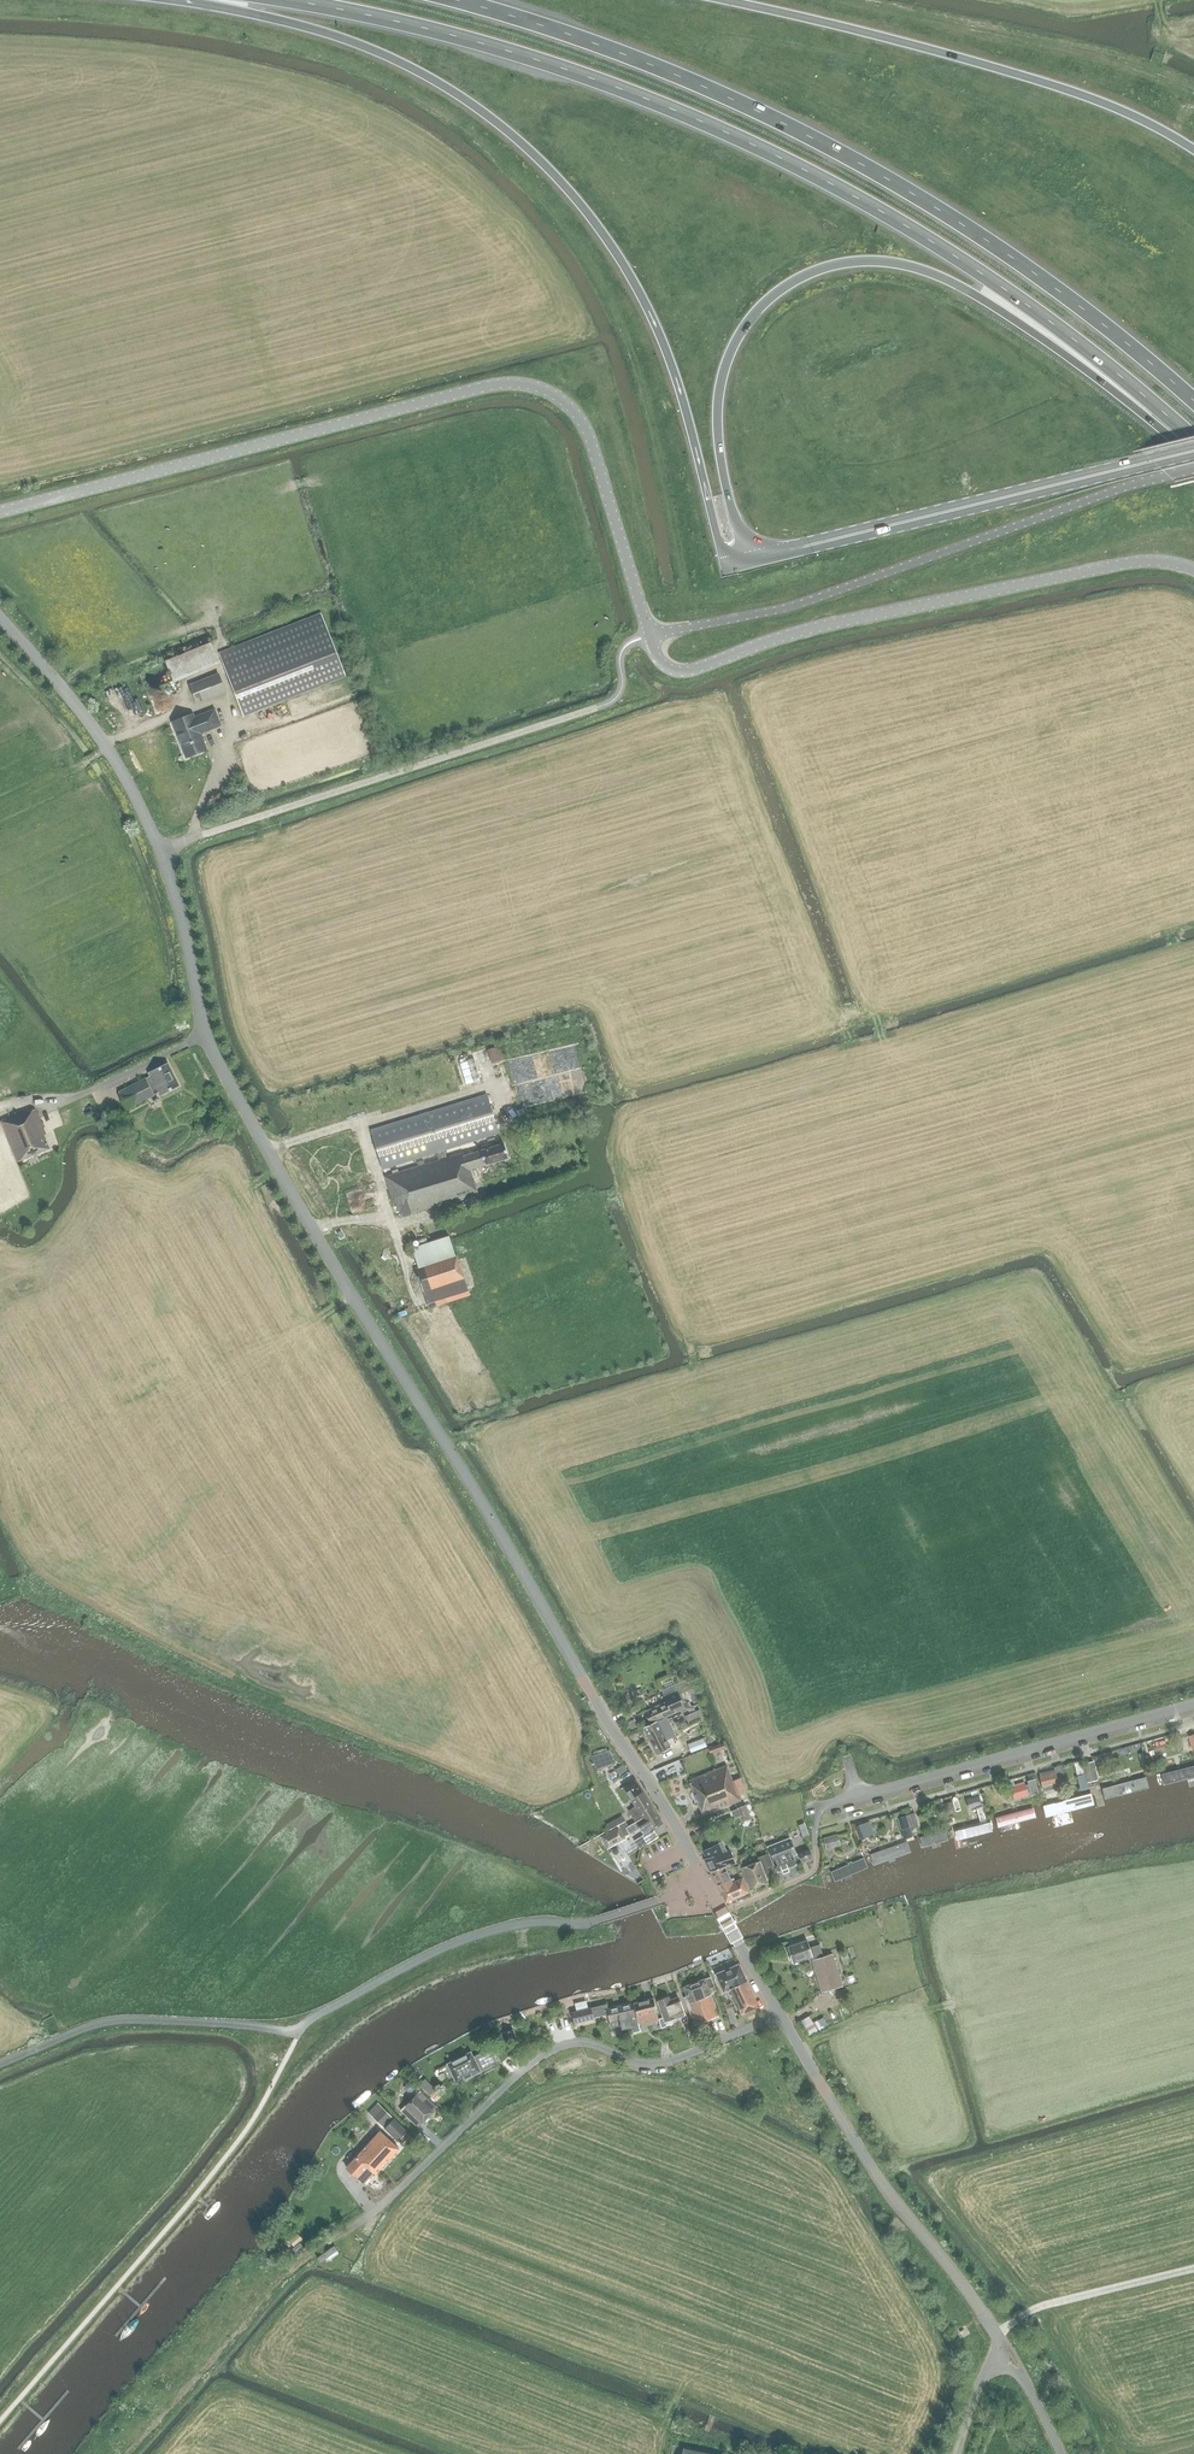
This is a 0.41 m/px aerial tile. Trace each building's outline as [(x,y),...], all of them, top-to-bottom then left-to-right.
[(346,675),(327,628),(321,613),(218,653),(243,716),(285,700),(346,675)] [(197,703),(225,692),(218,674),(190,685),(197,703)] [(200,733),(220,725),(214,710),(194,718),(193,715),(173,722),(186,757),(206,749),(200,733)] [(495,1047),(488,1050),(492,1063),(503,1060),(495,1047)] [(159,1095),(178,1085),(167,1064),(149,1073),(150,1076),(146,1078),(119,1092),(127,1109),(154,1095),(154,1094),(158,1092),(159,1095)] [(485,1165),(508,1158),(504,1143),(469,1154),(468,1152),(463,1153),(446,1158),(444,1150),(498,1134),(486,1094),(371,1130),(383,1169),(436,1153),(439,1160),(385,1177),(395,1206),(397,1205),(401,1217),(477,1193),(470,1170),(485,1165)] [(18,1162),(49,1148),(44,1135),(46,1134),(35,1109),(25,1113),(24,1111),(1,1121),(18,1162)] [(457,1255),(455,1256),(448,1236),(411,1248),(418,1268),(416,1269),(423,1292),(464,1278),(457,1255)] [(464,1278),(423,1292),(429,1308),(449,1302),(470,1295),(464,1278)] [(680,1698),(693,1692),(690,1684),(674,1691),(677,1699),(680,1698)] [(685,1708),(680,1698),(677,1699),(674,1691),(662,1696),(665,1703),(648,1711),(644,1712),(650,1724),(653,1722),(666,1717),(685,1708)] [(702,1718),(698,1710),(684,1716),(687,1724),(702,1718)] [(653,1722),(650,1724),(643,1727),(657,1755),(671,1748),(667,1740),(675,1736),(666,1717),(653,1722)] [(704,1738),(688,1744),(691,1753),(707,1746),(704,1738)] [(610,1750),(591,1757),(596,1771),(614,1764),(610,1750)] [(1097,1780),(1092,1761),(1081,1763),(1084,1775),(1086,1783),(1087,1783),(1097,1780)] [(622,1764),(615,1769),(620,1775),(627,1770),(622,1764)] [(726,1766),(689,1780),(703,1815),(740,1800),(737,1792),(732,1781),(726,1766)] [(1055,1770),(1038,1775),(1038,1778),(1041,1788),(1058,1783),(1057,1778),(1055,1770)] [(1193,1785),(1193,1772),(1167,1780),(1171,1791),(1193,1785)] [(1084,1775),(1077,1776),(1081,1790),(1088,1789),(1087,1783),(1086,1783),(1084,1775)] [(1147,1778),(1103,1789),(1106,1800),(1150,1788),(1147,1778)] [(644,1820),(656,1812),(635,1780),(623,1787),(637,1809),(631,1813),(636,1822),(643,1818),(644,1820)] [(1028,1795),(1024,1784),(1010,1789),(1013,1800),(1028,1795)] [(1092,1794),(1043,1807),(1046,1818),(1095,1805),(1092,1794)] [(981,1805),(978,1795),(965,1799),(968,1808),(981,1805)] [(741,1821),(751,1818),(745,1805),(736,1809),(731,1811),(734,1818),(739,1816),(741,1821)] [(979,1822),(986,1820),(982,1806),(976,1807),(979,1822)] [(1033,1809),(997,1819),(999,1829),(1036,1819),(1033,1809)] [(628,1827),(626,1828),(627,1831),(630,1834),(640,1828),(644,1834),(652,1829),(661,1824),(663,1823),(656,1812),(644,1820),(643,1818),(636,1822),(628,1827)] [(918,1826),(913,1812),(906,1815),(910,1829),(918,1826)] [(900,1817),(897,1818),(900,1829),(903,1839),(912,1837),(909,1826),(906,1815),(900,1817)] [(614,1821),(616,1826),(618,1825),(624,1821),(622,1816),(614,1821)] [(616,1826),(614,1821),(606,1825),(609,1830),(616,1826)] [(624,1821),(618,1825),(618,1826),(622,1834),(624,1837),(630,1834),(627,1831),(626,1828),(628,1827),(624,1821)] [(866,1836),(861,1823),(854,1826),(854,1827),(859,1839),(866,1836)] [(991,1823),(956,1832),(958,1841),(993,1832),(991,1823)] [(622,1834),(618,1826),(599,1837),(605,1849),(625,1838),(622,1834)] [(946,1831),(920,1838),(923,1848),(949,1841),(946,1831)] [(840,1846),(837,1835),(823,1839),(826,1850),(840,1846)] [(791,1855),(795,1854),(790,1839),(768,1847),(778,1871),(795,1864),(791,1855)] [(735,1863),(732,1856),(729,1850),(726,1851),(722,1842),(702,1851),(706,1858),(704,1859),(710,1872),(724,1867),(735,1863)] [(908,1842),(870,1855),(874,1866),(911,1853),(908,1842)] [(802,1862),(812,1858),(809,1850),(799,1854),(802,1862)] [(773,1865),(769,1854),(762,1856),(767,1868),(773,1865)] [(750,1888),(767,1881),(765,1875),(769,1874),(767,1868),(762,1856),(758,1857),(759,1861),(742,1867),(750,1888)] [(863,1859),(831,1872),(835,1882),(868,1869),(863,1859)] [(731,1879),(724,1867),(710,1872),(726,1902),(749,1892),(742,1878),(735,1881),(733,1878),(731,1879)] [(822,1992),(843,1986),(833,1953),(823,1956),(820,1944),(809,1948),(807,1940),(788,1946),(793,1963),(811,1957),(822,1992)] [(742,2014),(758,2006),(748,1985),(748,1984),(739,1964),(716,1974),(724,1991),(730,1989),(742,2014)] [(709,1989),(714,1987),(710,1977),(705,1979),(683,1987),(687,1996),(684,1997),(689,2011),(689,2010),(694,2025),(718,2016),(709,1992),(710,1992),(709,1989)] [(676,2018),(684,2015),(678,1997),(670,2000),(668,1996),(657,2000),(664,2022),(676,2018)] [(639,2024),(658,2019),(653,1998),(633,2003),(637,2019),(631,2021),(632,2027),(633,2026),(634,2032),(640,2031),(639,2024)] [(608,2014),(610,2023),(611,2027),(619,2025),(620,2029),(632,2027),(631,2021),(637,2019),(633,2003),(607,2009),(606,2004),(572,2013),(574,2023),(593,2018),(608,2014)] [(731,2022),(737,2020),(733,2007),(726,2010),(731,2022)] [(817,2030),(808,2016),(800,2020),(808,2035),(817,2030)] [(683,2023),(685,2030),(692,2027),(689,2020),(683,2023)] [(512,2029),(502,2032),(505,2042),(515,2038),(512,2029)] [(480,2071),(497,2063),(490,2049),(473,2057),(470,2052),(447,2063),(457,2083),(480,2072),(480,2071)] [(425,2079),(419,2084),(430,2096),(436,2090),(425,2079)] [(405,2085),(405,2089),(408,2092),(412,2092),(415,2089),(415,2086),(412,2082),(408,2082),(405,2085)] [(431,2110),(435,2106),(420,2091),(401,2110),(418,2127),(422,2123),(423,2123),(433,2112),(431,2110)] [(430,2095),(436,2102),(441,2098),(435,2091),(430,2095)] [(382,2126),(392,2117),(382,2108),(378,2103),(368,2113),(373,2117),(382,2126)] [(397,2140),(406,2131),(393,2118),(384,2128),(397,2140)] [(375,2174),(399,2149),(380,2131),(346,2167),(364,2183),(374,2172),(375,2174)] [(297,2233),(289,2241),(294,2247),(303,2239),(297,2233)] [(320,2261),(338,2250),(335,2245),(335,2244),(317,2256),(317,2257),(320,2261)]
